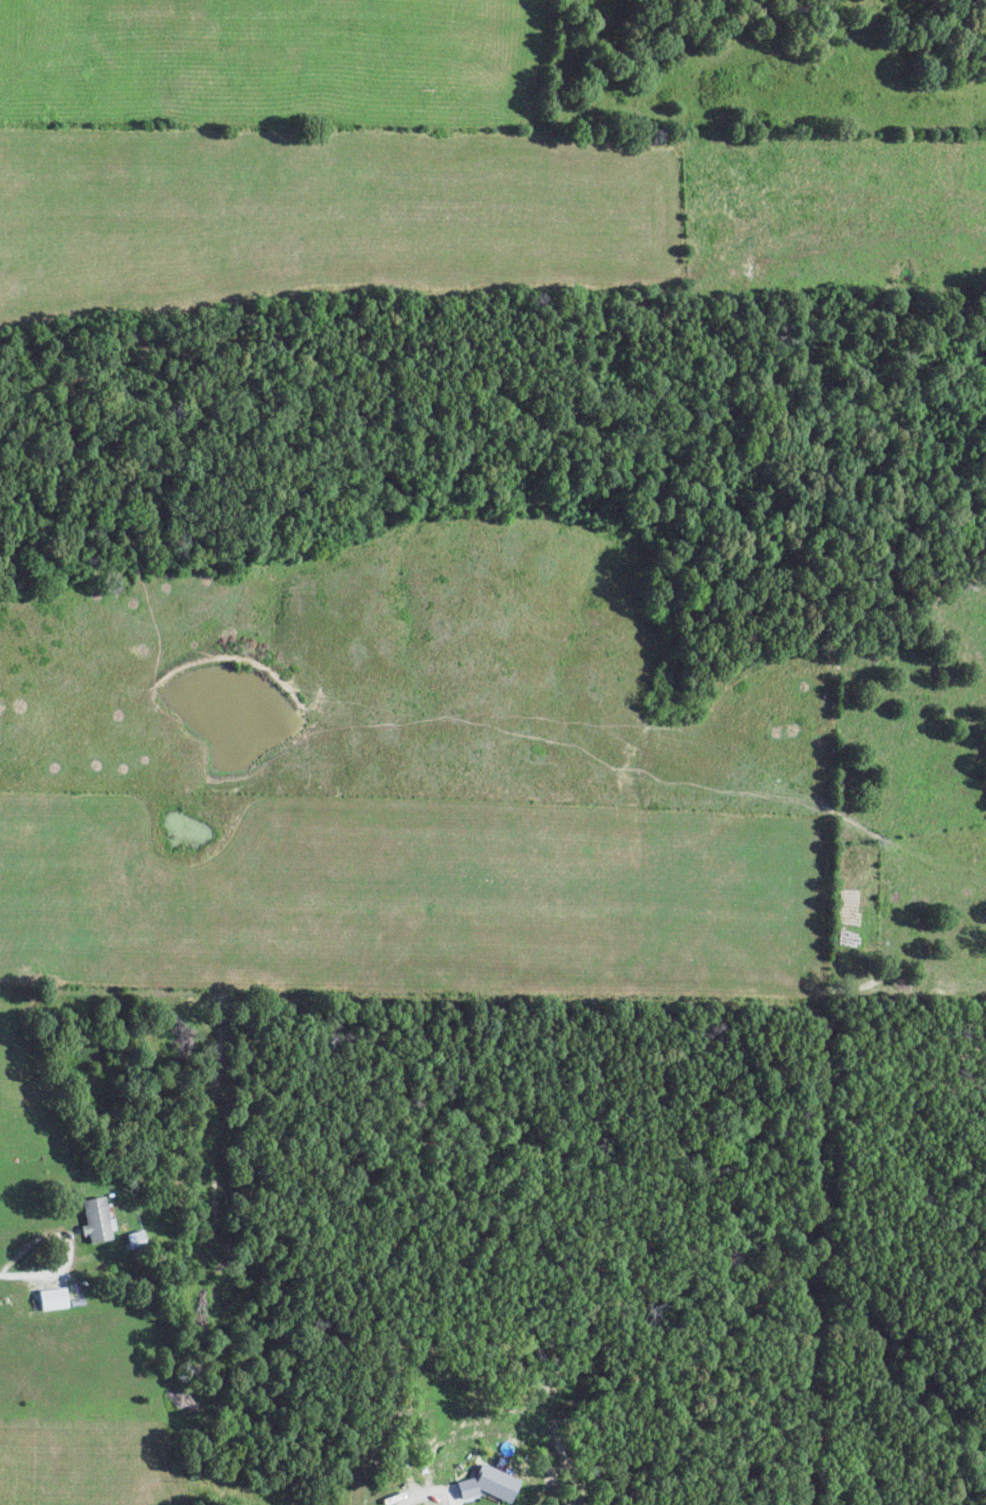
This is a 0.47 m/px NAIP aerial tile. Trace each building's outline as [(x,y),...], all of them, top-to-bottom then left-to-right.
[(86,1225),(81,1226),(83,1235),(88,1234),(90,1243),(112,1240),(105,1197),(82,1200),(86,1225)] [(126,1235),(131,1250),(146,1246),(142,1230),(126,1235)] [(39,1291),(42,1311),(68,1307),(65,1287),(39,1291)] [(521,1480),(481,1463),(472,1483),(465,1480),(459,1493),(475,1500),(480,1490),(510,1504),(521,1480)]
